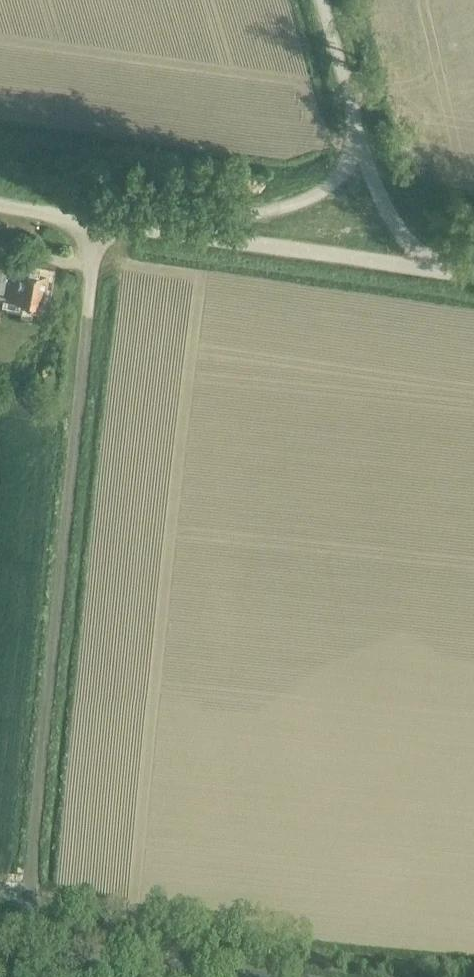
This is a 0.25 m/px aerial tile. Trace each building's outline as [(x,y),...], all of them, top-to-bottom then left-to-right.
[(0,260),(0,303),(2,304),(3,298),(39,304),(44,273),(9,268),(11,262),(0,260)]
